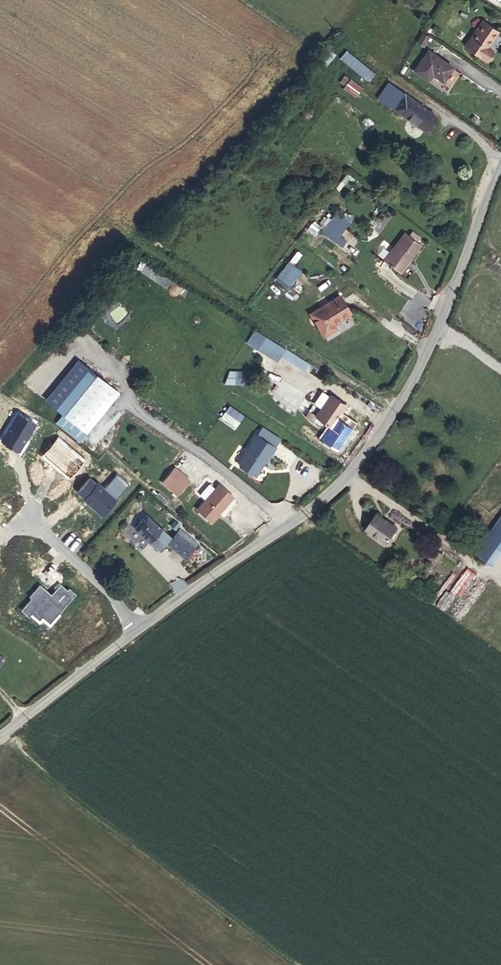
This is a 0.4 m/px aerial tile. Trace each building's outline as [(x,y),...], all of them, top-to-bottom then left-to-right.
[(489,34),(472,62),(492,75),(500,63),(493,59),(500,47),(500,43),(489,34)] [(366,80),(373,73),(345,48),(338,55),(366,80)] [(458,81),(429,61),(414,83),(428,92),(433,86),(449,96),(458,81)] [(341,88),(354,97),(362,87),(349,77),(341,88)] [(434,124),(399,99),(393,107),(399,111),(395,118),(424,138),(434,124)] [(329,226),(321,237),(332,245),(340,234),(346,226),(340,221),(334,229),(329,226)] [(353,231),(346,226),(340,234),(332,245),(346,255),(350,250),(343,245),(353,231)] [(403,283),(424,256),(408,243),(387,270),(403,283)] [(140,259),(134,270),(166,287),(172,275),(140,259)] [(274,277),(287,287),(301,270),(288,259),(274,277)] [(494,262),(487,272),(500,281),(500,266),(494,262)] [(326,312),(336,294),(319,285),(302,314),(324,326),(331,314),(326,312)] [(241,342),(247,332),(241,328),(235,339),(241,342)] [(280,353),(261,340),(253,353),(272,366),(276,360),(280,353)] [(280,353),(276,360),(297,373),(301,367),(280,353)] [(94,377),(98,372),(92,368),(89,373),(94,377)] [(119,387),(98,372),(94,377),(89,373),(82,369),(55,406),(63,412),(57,420),(82,438),(119,387)] [(245,384),(245,370),(226,370),(226,384),(245,384)] [(345,409),(330,400),(315,421),(316,422),(312,429),(320,434),(324,427),(331,431),(345,409)] [(228,404),(220,417),(235,427),(243,414),(228,404)] [(264,445),(261,450),(258,448),(243,477),(245,480),(261,489),(274,466),(275,466),(279,458),(274,456),(276,451),(264,445)] [(189,478),(175,464),(161,479),(175,492),(189,478)] [(233,499),(220,486),(194,511),(208,525),(228,505),(227,504),(233,499)] [(398,518),(377,504),(365,521),(386,535),(398,518)] [(165,531),(146,512),(134,525),(152,544),(165,531)] [(477,552),(488,560),(500,541),(500,518),(477,552)] [(193,547),(196,544),(180,528),(177,531),(193,547)] [(156,548),(169,535),(165,531),(152,544),(156,548)] [(183,557),(193,547),(177,531),(166,542),(183,557)]
